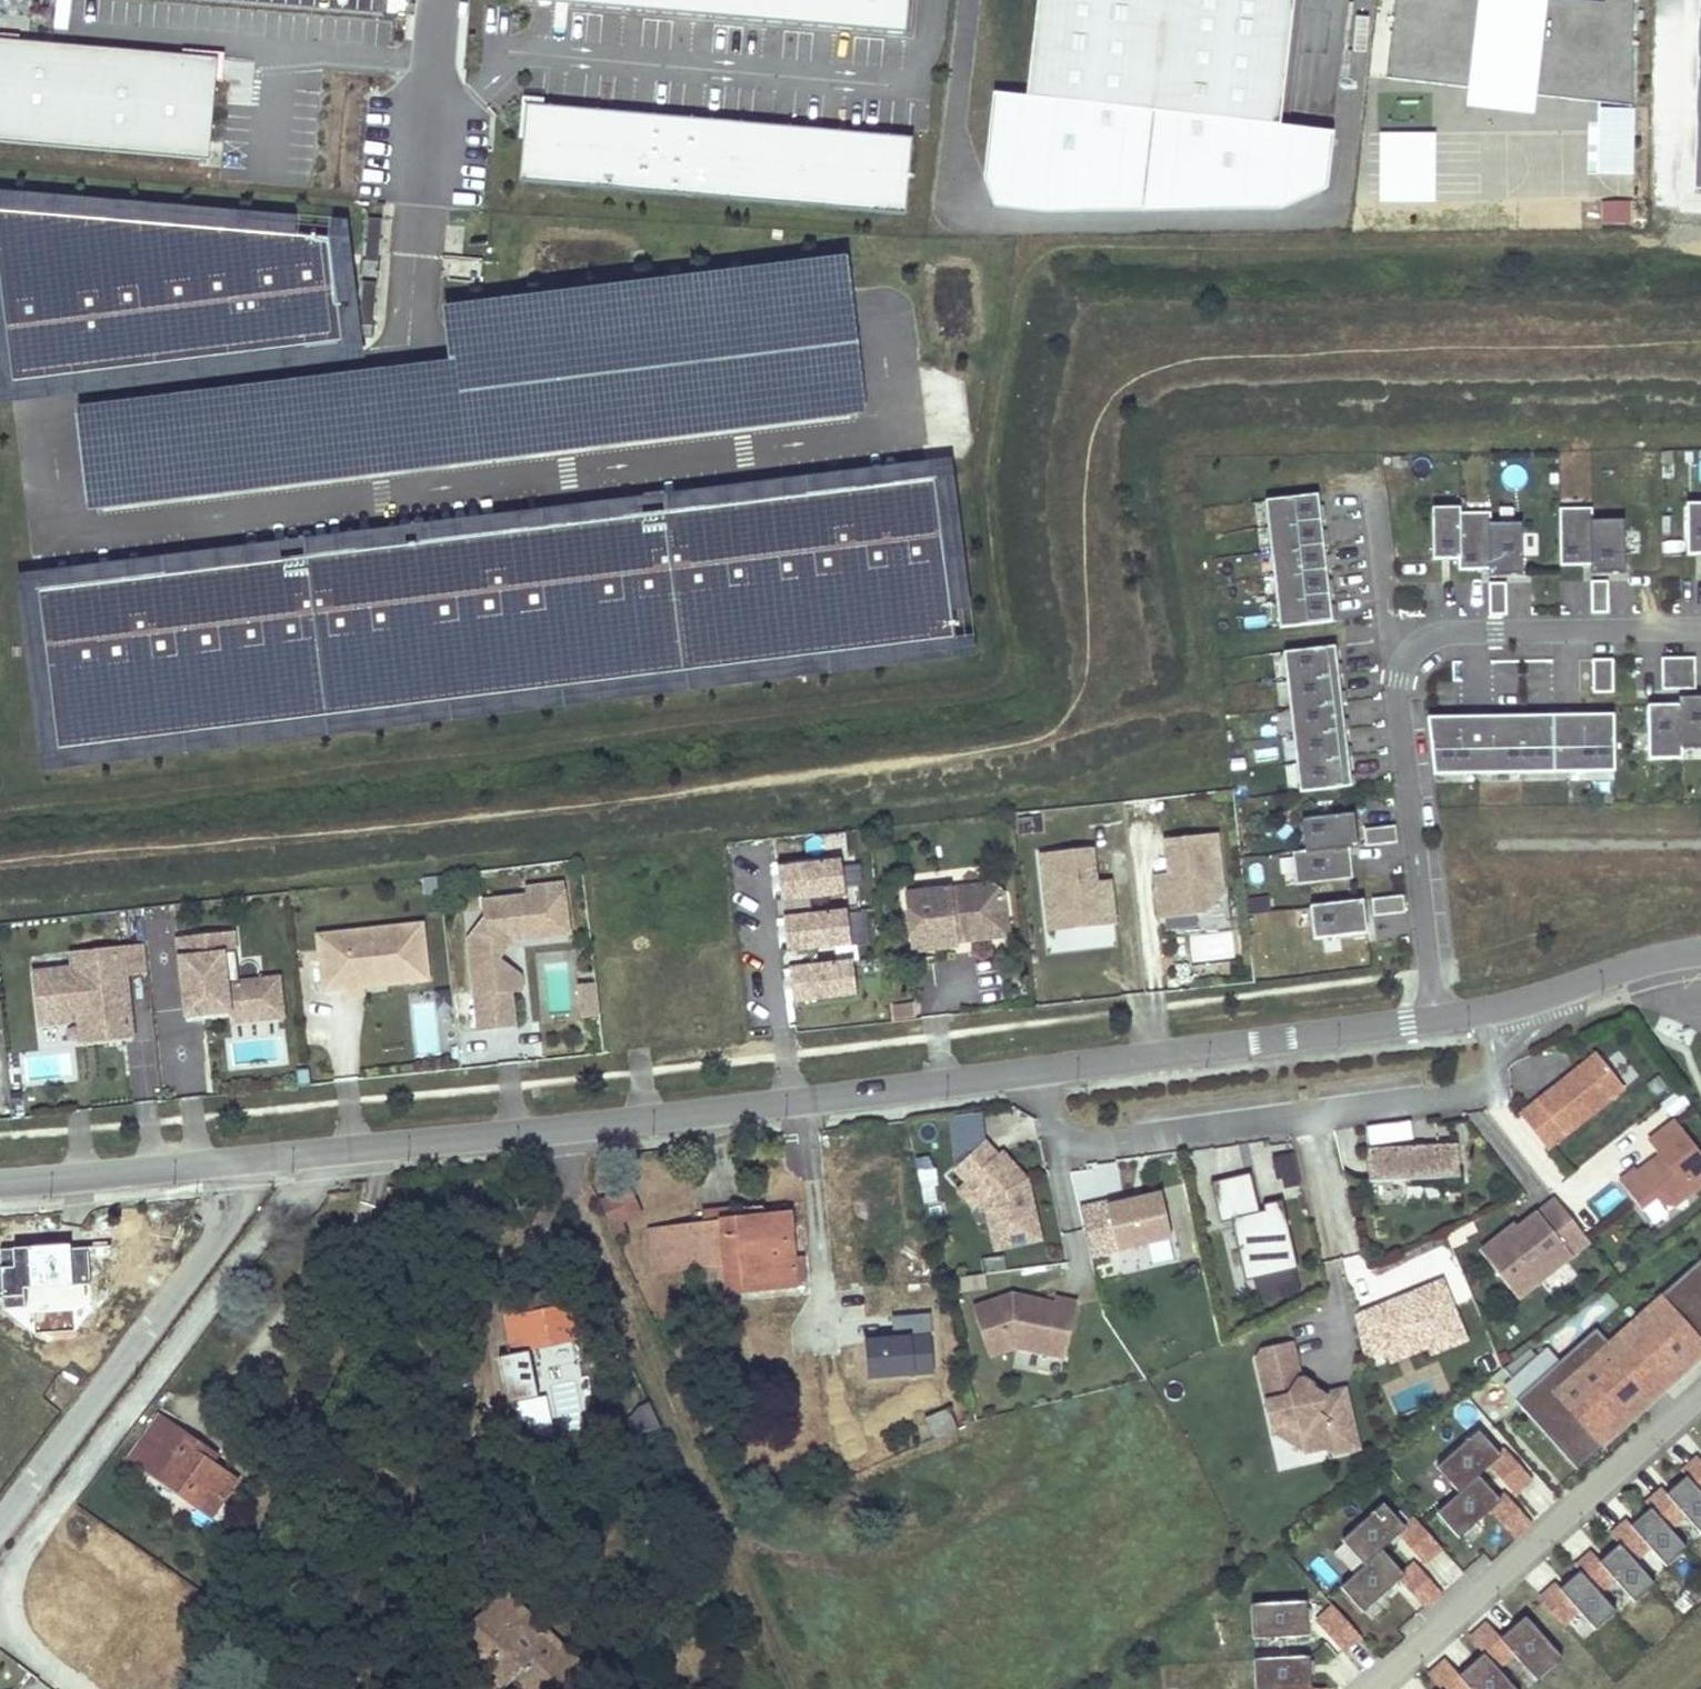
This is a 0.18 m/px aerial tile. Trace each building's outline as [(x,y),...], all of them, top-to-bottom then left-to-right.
[(908,0),(515,0),(515,1),(905,34),(908,0)] [(1026,99),(993,95),(984,180),(994,207),(1044,212),(1281,209),(1326,189),(1332,134),(1279,128),(1293,0),(1037,0),(1026,99)] [(1387,80),(1466,88),(1465,108),(1533,116),(1534,96),(1630,107),(1632,0),(1604,0),(1603,5),(1562,0),(1395,0),(1387,80)] [(0,40),(0,146),(212,165),(217,59),(0,40)] [(911,139),(524,105),(517,182),(904,216),(911,139)] [(1434,135),(1378,135),(1378,204),(1434,204),(1434,135)] [(362,359),(345,222),(0,193),(0,405),(362,359)] [(378,252),(381,220),(367,219),(363,264),(377,265),(378,252)] [(843,259),(809,263),(455,307),(441,309),(447,363),(74,409),(87,513),(864,417),(843,259)] [(371,329),(375,283),(361,282),(358,328),(371,329)] [(937,426),(968,421),(965,407),(935,412),(937,426)] [(950,460),(15,576),(39,772),(974,656),(950,460)] [(1332,622),(1317,495),(1265,501),(1268,527),(1271,553),(1274,577),(1277,601),(1280,628),(1332,622)] [(1686,505),(1687,555),(1700,555),(1700,505),(1686,505)] [(1522,575),(1521,524),(1489,525),(1489,514),(1459,514),(1459,508),(1432,509),(1433,559),(1459,559),(1459,570),(1488,569),(1489,576),(1522,575)] [(1624,573),(1623,520),(1591,521),(1591,508),(1559,509),(1560,565),(1590,565),(1590,574),(1624,573)] [(1608,613),(1608,581),(1591,581),(1591,613),(1608,613)] [(1506,615),(1506,583),(1489,583),(1489,615),(1506,615)] [(1350,786),(1334,647),(1284,653),(1287,682),(1291,709),(1294,737),(1297,764),(1300,792),(1350,786)] [(1695,689),(1694,658),(1661,658),(1661,690),(1695,689)] [(1613,693),(1613,660),(1592,660),(1592,693),(1613,693)] [(1678,698),(1679,705),(1647,705),(1648,759),(1681,759),(1681,748),(1700,747),(1700,698),(1678,698)] [(1581,772),(1580,715),(1552,716),(1553,773),(1566,773),(1581,772)] [(1614,772),(1613,715),(1580,715),(1581,772),(1614,772)] [(1553,773),(1552,716),(1489,717),(1490,774),(1521,773),(1553,773)] [(1462,774),(1461,717),(1427,718),(1434,775),(1462,774)] [(1490,774),(1489,717),(1461,717),(1462,774),(1475,774),(1490,774)] [(1353,878),(1349,848),(1358,847),(1354,814),(1302,820),(1306,852),(1293,853),(1297,884),(1353,878)] [(1396,843),(1395,826),(1363,830),(1365,846),(1396,843)] [(1223,893),(1216,834),(1165,840),(1168,874),(1154,876),(1159,920),(1201,914),(1199,895),(1223,893)] [(1095,882),(1092,848),(1039,854),(1047,913),(1071,910),(1072,929),(1115,925),(1109,880),(1095,882)] [(1293,856),(1281,858),(1284,884),(1296,882),(1293,856)] [(844,892),(840,861),(777,869),(780,899),(774,900),(776,920),(783,919),(812,916),(809,896),(844,892)] [(563,894),(561,881),(549,883),(550,895),(563,894)] [(990,881),(909,890),(915,947),(957,942),(957,938),(956,933),(968,931),(969,937),(991,935),(989,914),(994,914),(1006,900),(1005,894),(990,881)] [(567,932),(563,894),(550,895),(549,883),(526,886),(527,894),(482,899),(484,917),(467,939),(477,1028),(513,1024),(509,989),(499,989),(495,957),(512,938),(511,933),(517,932),(518,937),(567,932)] [(1404,912),(1403,896),(1372,900),(1374,915),(1404,912)] [(1009,934),(1006,900),(994,914),(989,914),(991,935),(1009,934)] [(1364,901),(1311,907),(1315,939),(1368,933),(1364,901)] [(1072,929),(1071,910),(1047,913),(1049,933),(1072,929)] [(850,943),(846,911),(812,916),(783,919),(787,950),(780,951),(783,970),(789,970),(818,966),(816,948),(850,943)] [(426,967),(421,923),(339,932),(340,945),(319,948),(323,989),(343,987),(363,985),(362,974),(426,967)] [(238,981),(233,930),(176,936),(184,1007),(203,1006),(204,1013),(229,1011),(270,1006),(267,978),(238,981)] [(340,945),(339,932),(317,934),(319,948),(340,945)] [(131,1035),(124,973),(146,970),(143,945),(70,953),(72,967),(33,972),(38,1017),(81,1012),(93,1018),(95,1039),(131,1035)] [(519,975),(495,957),(499,989),(509,989),(520,987),(519,975)] [(857,994),(853,962),(818,966),(789,970),(793,1002),(857,994)] [(428,978),(426,967),(362,974),(363,985),(428,978)] [(284,1016),(279,976),(267,978),(270,1006),(229,1011),(230,1021),(284,1016)] [(364,992),(363,985),(343,987),(344,994),(364,992)] [(914,1003),(891,1005),(892,1020),(915,1019),(914,1003)] [(204,1013),(203,1006),(184,1007),(185,1015),(204,1013)] [(95,1039),(93,1018),(81,1012),(38,1017),(39,1023),(77,1018),(80,1041),(95,1039)] [(1547,1148),(1625,1087),(1598,1053),(1520,1114),(1547,1148)] [(983,1141),(979,1110),(946,1115),(954,1168),(981,1144),(983,1141)] [(1620,1181),(1642,1209),(1658,1198),(1662,1204),(1677,1205),(1700,1187),(1700,1152),(1677,1120),(1650,1141),(1661,1156),(1665,1161),(1658,1166),(1649,1165),(1640,1172),(1637,1168),(1620,1181)] [(1039,1239),(1026,1180),(1020,1181),(1015,1175),(1019,1171),(1000,1152),(996,1155),(983,1141),(981,1144),(954,1168),(967,1183),(971,1179),(985,1194),(981,1198),(984,1201),(995,1249),(1039,1239)] [(1459,1143),(1368,1147),(1370,1180),(1460,1176),(1459,1143)] [(1665,1161),(1661,1156),(1649,1165),(1658,1166),(1665,1161)] [(1285,1193),(1301,1190),(1293,1158),(1273,1163),(1275,1174),(1280,1172),(1285,1193)] [(1075,1174),(1082,1199),(1114,1190),(1107,1165),(1075,1174)] [(1026,1180),(1019,1171),(1015,1175),(1020,1181),(1026,1180)] [(1231,1219),(1246,1279),(1299,1266),(1282,1199),(1263,1204),(1264,1210),(1260,1211),(1250,1172),(1211,1181),(1221,1222),(1231,1219)] [(985,1194),(971,1179),(967,1183),(959,1191),(973,1205),(981,1198),(985,1194)] [(638,1217),(626,1191),(598,1204),(614,1238),(627,1232),(623,1224),(638,1217)] [(1160,1193),(1107,1206),(1117,1251),(1171,1237),(1160,1193)] [(1516,1225),(1481,1252),(1518,1298),(1590,1241),(1557,1198),(1538,1213),(1541,1218),(1522,1232),(1516,1225)] [(1117,1251),(1107,1206),(1106,1202),(1079,1209),(1090,1257),(1117,1251)] [(706,1212),(707,1224),(727,1222),(726,1210),(706,1212)] [(652,1271),(697,1266),(724,1263),(726,1291),(793,1285),(787,1216),(727,1222),(707,1224),(649,1230),(652,1271)] [(1513,1401),(1578,1471),(1667,1391),(1662,1385),(1672,1376),(1678,1382),(1694,1367),(1691,1364),(1700,1356),(1700,1260),(1608,1342),(1596,1329),(1513,1401)] [(724,1263),(697,1266),(699,1293),(726,1291),(724,1263)] [(1297,1270),(1253,1281),(1259,1305),(1303,1294),(1297,1270)] [(1442,1281),(1355,1315),(1365,1357),(1386,1349),(1423,1334),(1428,1347),(1431,1354),(1466,1340),(1442,1281)] [(1068,1343),(1077,1302),(1055,1298),(1054,1303),(1012,1294),(972,1307),(989,1356),(1015,1347),(1044,1353),(1047,1339),(1068,1343)] [(573,1303),(504,1316),(512,1357),(532,1353),(581,1343),(573,1303)] [(1423,1334),(1386,1349),(1391,1361),(1428,1347),(1423,1334)] [(1065,1358),(1068,1343),(1047,1339),(1044,1353),(1065,1358)] [(1358,1450),(1345,1391),(1326,1395),(1320,1392),(1317,1397),(1311,1393),(1312,1386),(1304,1381),(1301,1382),(1293,1345),(1263,1352),(1258,1360),(1272,1425),(1286,1422),(1302,1433),(1306,1453),(1334,1447),(1335,1455),(1358,1450)] [(532,1353),(512,1357),(521,1403),(541,1399),(532,1353)] [(510,1405),(521,1403),(512,1357),(501,1359),(510,1405)] [(1662,1385),(1667,1391),(1678,1382),(1672,1376),(1662,1385)] [(1317,1397),(1320,1392),(1312,1386),(1311,1393),(1317,1397)] [(662,1428),(654,1405),(636,1411),(644,1434),(662,1428)] [(949,1411),(926,1419),(933,1439),(957,1431),(949,1411)] [(127,1456),(143,1468),(174,1425),(157,1413),(127,1456)] [(1306,1453),(1302,1433),(1286,1422),(1272,1425),(1273,1432),(1306,1453)] [(174,1425),(143,1468),(210,1516),(235,1481),(200,1456),(206,1448),(174,1425)] [(1437,1468),(1460,1493),(1478,1476),(1490,1466),(1514,1494),(1531,1479),(1506,1450),(1500,1455),(1479,1431),(1437,1468)] [(1683,1472),(1686,1476),(1700,1492),(1700,1462),(1698,1458),(1683,1472)] [(1490,1511),(1514,1538),(1531,1522),(1507,1495),(1500,1501),(1478,1476),(1460,1493),(1437,1513),(1460,1539),(1490,1511)] [(1651,1508),(1669,1529),(1685,1515),(1700,1533),(1700,1492),(1686,1476),(1667,1493),(1663,1489),(1647,1504),(1651,1508)] [(1342,1541),(1365,1566),(1382,1550),(1399,1535),(1424,1563),(1441,1547),(1415,1519),(1405,1528),(1384,1504),(1342,1541)] [(1628,1521),(1612,1536),(1619,1544),(1634,1560),(1649,1547),(1667,1566),(1687,1548),(1669,1529),(1651,1508),(1632,1525),(1628,1521)] [(1592,1553),(1576,1567),(1580,1571),(1598,1592),(1614,1578),(1635,1603),(1655,1585),(1634,1560),(1619,1544),(1600,1561),(1592,1553)] [(1365,1566),(1341,1588),(1363,1613),(1399,1580),(1424,1608),(1442,1593),(1416,1564),(1404,1575),(1382,1550),(1365,1566)] [(1448,1586),(1463,1570),(1442,1550),(1427,1566),(1448,1586)] [(1543,1601),(1563,1624),(1578,1610),(1596,1630),(1616,1612),(1598,1592),(1580,1571),(1561,1589),(1557,1584),(1541,1599),(1543,1601)] [(507,1601),(481,1629),(508,1646),(530,1622),(507,1601)] [(1251,1605),(1253,1639),(1309,1636),(1307,1602),(1251,1605)] [(1360,1636),(1335,1607),(1318,1623),(1343,1651),(1360,1636)] [(1488,1624),(1471,1640),(1484,1654),(1497,1668),(1513,1654),(1537,1681),(1563,1658),(1526,1617),(1501,1639),(1488,1624)] [(481,1629),(480,1628),(454,1669),(485,1688),(499,1688),(512,1675),(527,1688),(585,1688),(593,1680),(575,1663),(571,1668),(553,1653),(558,1648),(530,1622),(508,1646),(481,1629)] [(575,1663),(558,1648),(553,1653),(571,1668),(575,1663)] [(1430,1677),(1441,1688),(1516,1688),(1497,1668),(1484,1654),(1460,1676),(1447,1662),(1430,1677)] [(1254,1659),(1256,1688),(1312,1688),(1310,1657),(1254,1659)]
